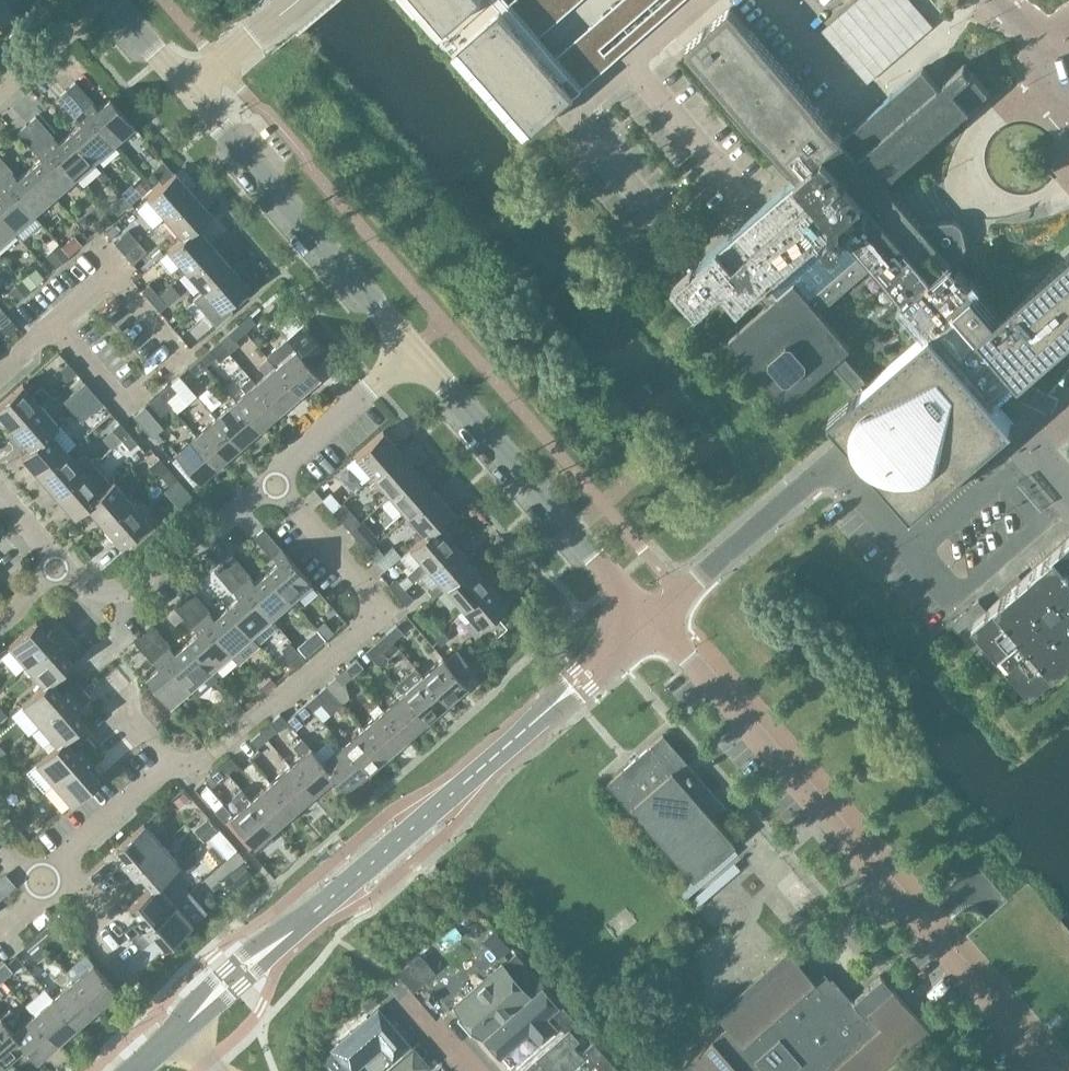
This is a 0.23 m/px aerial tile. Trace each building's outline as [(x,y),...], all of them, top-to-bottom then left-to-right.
[(15,11),(6,0),(0,0),(0,25),(15,11)] [(422,3),(451,36),(534,130),(576,94),(494,0),(420,0),(422,3)] [(912,0),(858,0),(822,31),(868,83),(934,26),(912,0)] [(860,393),(832,417),(914,511),(1014,425),(999,407),(1002,397),(1003,398),(1005,398),(1006,399),(1008,399),(1009,399),(1010,399),(1012,398),(1013,397),(1014,396),(1015,395),(1015,394),(1016,392),(1016,391),(1015,389),(1015,388),(1014,386),(1068,339),(1068,255),(998,317),(953,263),(967,250),(967,246),(966,242),(965,237),(964,234),(963,232),(961,227),(959,224),(957,221),(954,218),(952,216),(950,214),(947,212),(939,212),(934,212),(930,213),(927,213),(921,214),(918,215),(913,217),(885,184),(990,92),(966,64),(940,86),(924,68),(844,138),(732,9),(685,49),(797,178),(675,284),(699,312),(725,290),(741,308),(758,293),(770,306),(731,340),(755,368),(787,405),(835,363),(860,393)] [(77,81),(67,89),(114,143),(135,125),(111,98),(99,109),(94,103),(95,102),(77,81)] [(82,123),(70,133),(94,161),(114,143),(67,89),(58,98),(76,118),(77,117),(82,123)] [(37,116),(28,124),(74,178),(94,161),(70,133),(59,143),(54,137),(55,136),(37,116)] [(42,158),(30,168),(54,196),(74,178),(28,124),(18,132),(36,153),(37,152),(42,158)] [(34,213),(54,196),(30,168),(18,178),(13,172),(14,171),(0,155),(0,174),(34,213)] [(166,161),(155,171),(164,182),(176,172),(166,161)] [(148,196),(166,217),(194,193),(176,172),(164,182),(148,196)] [(0,194),(0,214),(14,231),(34,213),(0,174),(0,191),(1,193),(0,194)] [(144,178),(134,186),(141,194),(151,185),(144,178)] [(166,217),(183,237),(197,225),(198,226),(212,213),(194,193),(166,217)] [(123,194),(110,206),(118,215),(131,203),(123,194)] [(85,212),(77,219),(84,227),(92,221),(85,212)] [(14,231),(0,214),(0,243),(14,231)] [(180,263),(187,271),(215,246),(198,226),(197,225),(183,237),(169,249),(159,257),(171,271),(180,263)] [(116,243),(124,253),(132,246),(138,241),(129,231),(123,236),(116,243)] [(74,236),(62,246),(70,255),(82,245),(74,236)] [(132,246),(124,253),(134,264),(141,257),(147,252),(138,241),(132,246)] [(58,243),(46,253),(57,266),(69,256),(58,243)] [(187,271),(204,290),(232,266),(215,246),(187,271)] [(232,266),(204,290),(194,299),(216,325),(239,305),(234,300),(250,286),(232,266)] [(36,267),(22,280),(31,290),(45,277),(36,267)] [(22,280),(10,290),(19,300),(31,290),(22,280)] [(142,290),(151,301),(159,294),(150,284),(142,290)] [(159,294),(151,301),(160,311),(168,305),(159,294)] [(0,313),(0,326),(1,327),(11,319),(5,313),(3,310),(0,313)] [(250,315),(239,324),(246,332),(257,322),(250,315)] [(287,337),(267,355),(276,366),(278,368),(294,387),(300,394),(321,376),(313,367),(330,353),(304,323),(287,337)] [(239,324),(219,341),(230,354),(239,345),(236,341),(246,332),(239,324)] [(219,341),(199,359),(206,366),(217,357),(220,361),(230,354),(219,341)] [(266,374),(256,383),(280,411),(294,399),(300,394),(294,387),(278,368),(276,366),(267,355),(266,356),(268,359),(259,366),(266,374)] [(206,366),(199,359),(189,367),(196,375),(206,366)] [(61,370),(70,380),(78,374),(69,363),(61,370)] [(179,376),(171,384),(177,391),(188,403),(196,396),(179,376)] [(246,391),(236,400),(260,428),(280,411),(256,383),(250,377),(240,385),(246,391)] [(0,405),(0,414),(13,429),(41,404),(51,396),(42,386),(32,394),(24,384),(0,405)] [(79,391),(66,402),(74,412),(95,393),(87,384),(79,391)] [(171,384),(160,393),(166,401),(177,391),(171,384)] [(95,393),(74,412),(83,422),(96,410),(104,404),(95,393)] [(154,397),(149,402),(156,409),(161,415),(171,407),(166,401),(160,393),(154,397)] [(236,400),(216,417),(241,446),(260,428),(236,400)] [(13,429),(30,449),(51,431),(52,432),(60,425),(41,404),(13,429)] [(132,416),(152,439),(164,428),(144,406),(132,416)] [(216,417),(196,434),(221,463),(241,446),(216,417)] [(114,430),(123,440),(130,434),(121,423),(114,430)] [(30,449),(22,456),(40,476),(69,452),(75,445),(67,436),(60,442),(52,432),(51,431),(30,449)] [(355,455),(373,476),(402,451),(384,431),(355,455)] [(130,434),(123,440),(132,451),(139,444),(130,434)] [(221,463),(196,434),(176,452),(200,481),(221,463)] [(373,476),(391,496),(419,471),(402,451),(373,476)] [(40,476),(58,496),(94,464),(86,455),(77,462),(69,452),(40,476)] [(153,466),(162,476),(170,469),(161,459),(153,466)] [(94,464),(58,496),(76,517),(87,506),(104,492),(103,491),(111,484),(104,476),(94,464)] [(170,469),(162,476),(171,486),(179,480),(170,469)] [(391,496),(408,516),(436,491),(419,471),(391,496)] [(87,506),(105,526),(133,502),(115,481),(111,484),(103,491),(104,492),(87,506)] [(408,516),(425,535),(439,523),(440,524),(454,511),(436,491),(408,516)] [(325,500),(333,510),(341,503),(332,494),(325,500)] [(133,502),(105,526),(122,547),(136,534),(142,541),(157,528),(151,521),(133,502)] [(341,503),(333,510),(343,521),(350,514),(341,503)] [(411,548),(400,557),(411,570),(407,574),(414,582),(429,569),(457,544),(440,524),(439,523),(425,535),(411,548)] [(279,562),(267,572),(292,600),(312,582),(265,528),(255,537),(273,558),(274,557),(279,562)] [(367,533),(359,540),(368,550),(375,543),(379,540),(371,530),(367,533)] [(1005,655),(1068,600),(1068,539),(988,609),(980,600),(952,624),(978,654),(992,641),(1005,655)] [(375,543),(368,550),(377,561),(385,554),(375,543)] [(457,544),(429,569),(440,582),(431,591),(436,597),(446,589),(474,564),(457,544)] [(234,555),(225,563),(272,617),(292,600),(267,572),(256,582),(251,576),(252,575),(234,555)] [(239,597),(227,607),(251,635),(272,617),(225,563),(215,571),(233,592),(234,591),(239,597)] [(446,589),(463,608),(491,584),(474,564),(446,589)] [(389,584),(398,594),(405,588),(397,578),(389,584)] [(491,584),(463,608),(472,618),(466,623),(474,632),(480,627),(481,629),(509,604),(491,584)] [(405,588),(398,594),(407,605),(415,599),(405,588)] [(184,598),(231,652),(241,664),(261,646),(251,635),(227,607),(215,618),(210,612),(211,611),(193,590),(184,598)] [(198,633),(187,643),(211,670),(231,652),(184,598),(174,607),(187,621),(192,628),(193,627),(198,633)] [(1005,655),(1035,690),(1068,660),(1068,600),(1005,655)] [(443,615),(435,622),(440,627),(448,620),(443,615)] [(423,624),(432,634),(440,627),(435,622),(431,617),(423,624)] [(9,645),(26,665),(69,629),(61,619),(52,627),(54,628),(48,633),(37,621),(9,645)] [(325,620),(316,628),(326,639),(335,632),(325,620)] [(397,624),(386,634),(393,642),(404,632),(397,624)] [(153,625),(144,633),(191,687),(198,695),(218,678),(211,670),(187,643),(175,653),(170,647),(171,646),(153,625)] [(440,627),(432,634),(441,645),(449,638),(440,627)] [(26,665),(45,685),(45,686),(51,681),(73,662),(62,650),(68,645),(69,646),(77,639),(69,629),(26,665)] [(191,687),(144,633),(134,642),(152,662),(153,661),(158,667),(146,678),(170,705),(191,687)] [(393,642),(386,634),(376,643),(383,650),(393,642)] [(297,647),(306,657),(316,648),(307,638),(297,647)] [(297,648),(284,659),(292,668),(305,657),(297,648)] [(443,657),(423,675),(447,704),(468,686),(464,682),(475,672),(457,652),(446,661),(443,657)] [(357,659),(347,669),(353,676),(364,667),(357,659)] [(416,667),(396,684),(403,693),(427,721),(445,706),(445,705),(447,704),(445,701),(423,675),(416,667)] [(353,676),(347,669),(337,677),(343,685),(346,682),(353,676)] [(263,674),(255,681),(265,693),(270,688),(276,683),(269,674),(266,677),(263,674)] [(77,681),(83,688),(89,683),(83,676),(77,681)] [(336,677),(326,685),(343,704),(345,702),(350,698),(346,682),(343,685),(337,677),(336,677)] [(23,704),(41,725),(83,688),(75,679),(66,686),(67,687),(61,693),(51,681),(45,686),(45,685),(23,704)] [(317,694),(307,703),(314,711),(324,701),(334,712),(343,704),(326,685),(317,694)] [(41,725),(58,744),(59,745),(65,740),(86,722),(76,709),(82,704),(83,705),(91,698),(83,688),(41,725)] [(403,693),(383,710),(408,738),(427,721),(403,693)] [(297,712),(287,721),(295,731),(305,722),(303,720),(314,711),(307,703),(297,712)] [(239,704),(229,713),(235,719),(242,713),(245,711),(239,704)] [(9,715),(0,705),(0,723),(9,715)] [(375,716),(363,727),(388,755),(408,738),(383,710),(379,705),(371,711),(375,716)] [(281,715),(261,732),(268,739),(287,722),(281,715)] [(363,727),(343,744),(368,773),(388,755),(363,727)] [(268,739),(261,732),(250,741),(257,749),(268,739)] [(725,805),(694,770),(663,734),(606,784),(629,810),(631,808),(691,877),(733,842),(712,817),(725,805)] [(294,762),(290,765),(294,770),(314,794),(335,776),(336,775),(324,761),(311,747),(301,737),(293,745),(302,755),(294,762)] [(37,763),(55,784),(96,747),(88,738),(80,745),(81,746),(75,751),(65,740),(59,745),(58,744),(37,763)] [(337,750),(324,761),(336,775),(335,776),(347,790),(368,773),(343,744),(339,739),(332,745),(337,750)] [(96,747),(55,784),(72,804),(100,780),(89,768),(95,763),(96,764),(105,756),(96,747)] [(232,757),(221,766),(228,774),(239,765),(232,757)] [(290,765),(271,782),(295,810),(314,794),(290,765)] [(228,774),(221,766),(211,775),(218,783),(228,774)] [(271,782),(250,800),(275,828),(295,810),(271,782)] [(240,809),(230,817),(231,818),(254,845),(255,846),(256,845),(261,850),(273,839),(268,834),(275,828),(250,800),(241,789),(231,798),(240,809)] [(1,809),(9,803),(0,794),(0,808),(1,809)] [(183,794),(173,803),(179,809),(189,801),(183,794)] [(23,810),(11,820),(12,821),(20,831),(32,820),(23,810)] [(231,818),(225,823),(249,850),(255,846),(254,845),(231,818)] [(209,822),(195,834),(203,843),(217,831),(209,822)] [(112,871),(120,881),(162,844),(144,823),(117,848),(127,860),(122,865),(121,864),(112,871)] [(220,830),(208,840),(216,850),(228,839),(220,830)] [(142,877),(152,888),(158,883),(159,884),(180,865),(162,844),(120,881),(128,890),(137,883),(136,882),(142,877)] [(247,861),(229,877),(237,887),(255,871),(256,871),(247,861)] [(125,930),(134,940),(176,903),(159,884),(158,883),(152,888),(130,907),(141,919),(135,924),(134,923),(125,930)] [(176,903),(134,940),(142,949),(150,942),(150,941),(155,936),(166,948),(194,924),(176,903)] [(45,928),(35,937),(41,945),(52,936),(45,928)] [(41,945),(35,937),(25,946),(31,954),(41,945)] [(501,937),(490,947),(498,955),(509,946),(501,937)] [(680,1067),(684,1070),(879,1070),(927,1029),(880,975),(857,995),(851,1001),(831,978),(830,979),(824,973),(813,982),(791,956),(787,952),(714,1016),(718,1020),(724,1028),(718,1034),(680,1067)] [(399,972),(413,989),(435,970),(421,953),(399,972)] [(447,1004),(478,1040),(531,993),(501,958),(447,1004)] [(93,962),(73,980),(97,1009),(118,991),(107,978),(93,962)] [(0,968),(0,977),(2,979),(13,970),(6,963),(0,968)] [(73,980),(53,998),(77,1026),(97,1009),(73,980)] [(53,998),(33,1015),(58,1043),(77,1026),(53,998)] [(530,998),(484,1037),(505,1061),(551,1022),(530,998)] [(560,1007),(549,1017),(563,1033),(567,1030),(575,1024),(560,1007)] [(0,1018),(0,1019),(24,1047),(37,1061),(58,1043),(33,1015),(22,1024),(9,1010),(0,1018)] [(332,1052),(345,1067),(349,1070),(351,1070),(396,1033),(378,1012),(332,1052)] [(4,1064),(24,1047),(0,1019),(0,1060),(4,1064)] [(519,1070),(566,1070),(583,1056),(563,1033),(519,1070)] [(582,1051),(596,1067),(607,1059),(593,1042),(582,1051)] [(430,1065),(413,1046),(383,1070),(423,1070),(430,1065)] [(321,1060),(330,1070),(341,1070),(345,1067),(332,1052),(321,1060)] [(607,1059),(596,1067),(600,1070),(617,1070),(607,1059)]
